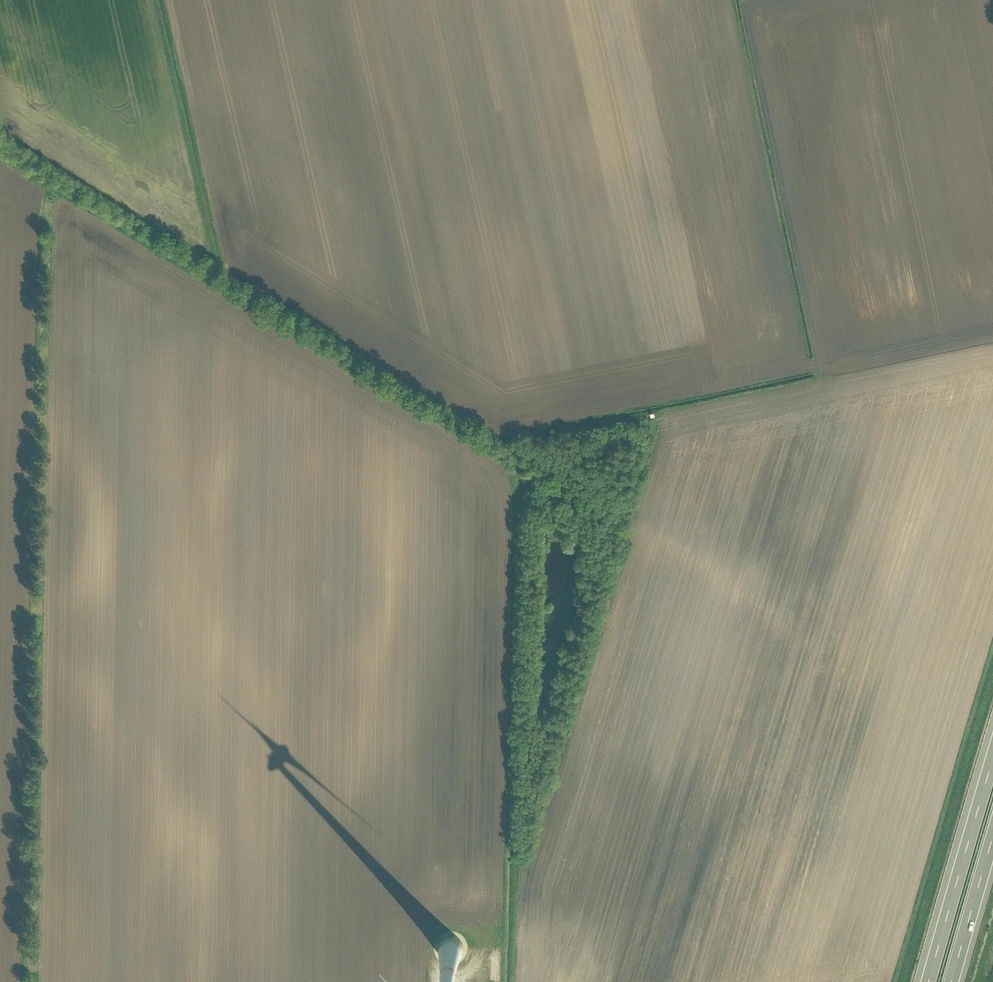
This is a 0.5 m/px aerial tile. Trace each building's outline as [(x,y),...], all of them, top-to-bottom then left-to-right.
[(499,956),(491,956),(490,978),(498,979),(499,956)]
